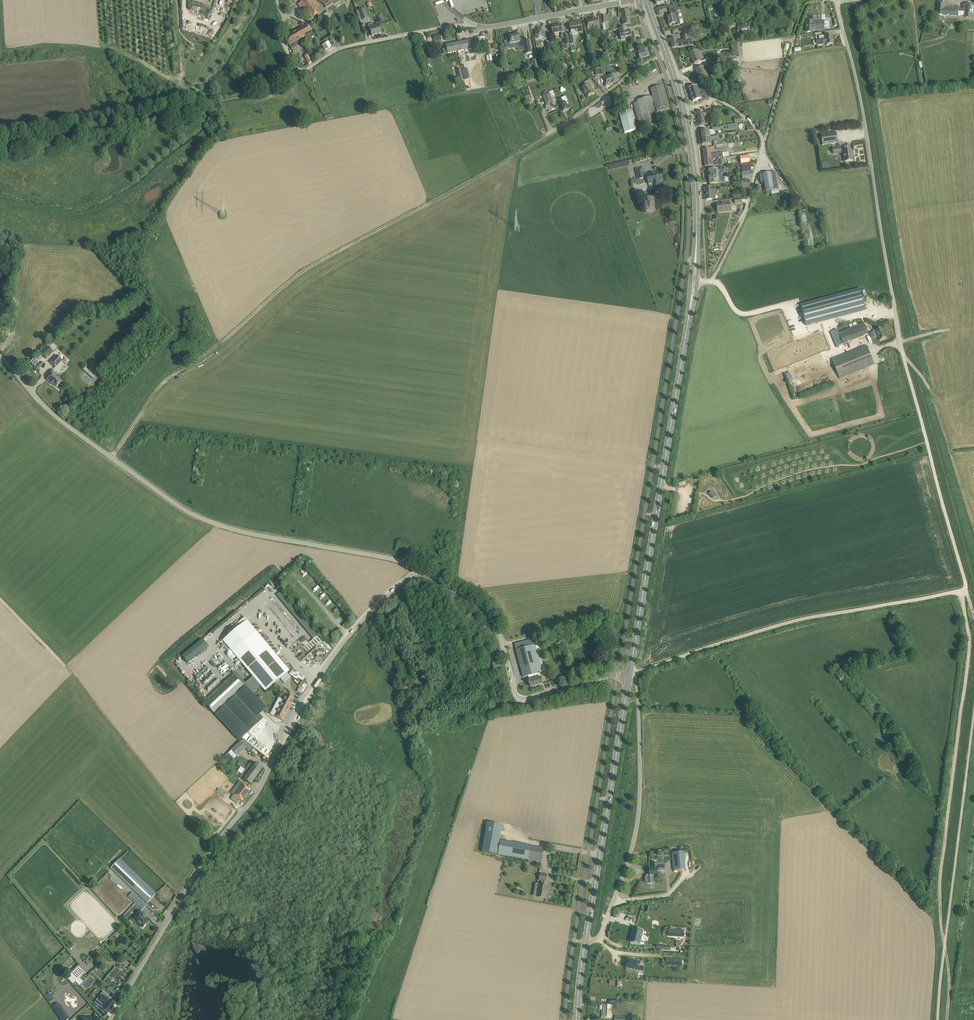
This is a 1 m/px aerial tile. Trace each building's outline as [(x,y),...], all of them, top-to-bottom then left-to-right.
[(300,8),(303,6),(311,18),(320,12),(317,8),(320,5),(317,1),(317,2),(315,0),(299,0),(300,2),(298,4),(300,8)] [(958,15),(965,15),(973,15),(973,5),(968,5),(968,9),(958,9),(958,8),(943,8),(944,3),(938,3),(938,8),(937,15),(958,15)] [(672,15),(667,17),(669,25),(676,23),(675,19),(679,18),(677,11),(679,10),(678,6),(673,7),(674,11),(672,12),(672,15)] [(359,11),(363,21),(368,19),(364,9),(359,11)] [(629,17),(630,17),(629,11),(617,13),(618,18),(622,17),(623,25),(630,23),(629,17)] [(586,22),(587,27),(588,30),(595,29),(596,30),(600,30),(600,28),(599,24),(598,19),(592,20),(592,19),(587,20),(587,22),(586,22)] [(807,21),(806,32),(813,32),(813,30),(824,30),(824,29),(829,29),(829,22),(829,21),(825,22),(824,22),(824,21),(821,21),(813,21),(807,21)] [(575,22),(569,23),(571,31),(572,34),(572,35),(573,35),(577,35),(577,34),(577,32),(583,31),(581,22),(576,23),(576,24),(575,24),(575,22)] [(369,29),(372,36),(381,32),(379,25),(373,26),(372,23),(368,25),(369,29)] [(308,24),(294,33),(296,36),(297,35),(300,39),(305,36),(307,39),(314,35),(311,31),(308,24)] [(741,25),(742,33),(751,31),(749,24),(741,25)] [(562,25),(551,27),(553,34),(561,32),(561,35),(561,38),(564,38),(564,35),(563,30),(562,25)] [(619,28),(621,40),(632,38),(631,30),(628,31),(627,27),(619,28)] [(535,36),(536,41),(547,39),(547,38),(546,33),(544,34),(544,32),(539,29),(538,31),(536,31),(536,34),(535,36)] [(294,33),(285,38),(292,50),(296,47),(296,46),(302,43),(299,39),(300,39),(297,35),(296,36),(294,33)] [(510,36),(510,37),(506,37),(507,42),(510,42),(512,44),(519,43),(520,48),(525,47),(526,54),(532,53),(530,40),(524,41),(521,42),(520,41),(519,34),(510,36)] [(820,39),(816,40),(817,45),(826,44),(827,45),(834,43),(832,34),(828,35),(825,36),(825,38),(820,39)] [(670,39),(673,48),(693,45),(692,40),(691,40),(690,35),(684,35),(684,41),(677,42),(676,38),(670,39)] [(322,45),(325,50),(331,46),(328,41),(322,45)] [(458,47),(458,48),(458,52),(464,51),(464,50),(473,48),(473,50),(478,49),(477,43),(472,44),(472,41),(458,43),(459,46),(458,46),(458,47)] [(448,48),(443,49),(444,53),(448,53),(449,53),(458,51),(458,52),(458,48),(458,47),(458,46),(459,46),(458,43),(447,45),(448,48)] [(647,49),(638,52),(640,59),(650,55),(647,49)] [(698,50),(690,53),(692,58),(694,63),(694,64),(702,61),(698,50)] [(704,66),(696,69),(698,74),(700,80),(708,77),(704,66)] [(593,71),(589,72),(594,78),(595,78),(595,79),(600,76),(598,68),(593,70),(593,71)] [(616,73),(603,78),(606,85),(612,83),(617,82),(617,81),(619,80),(616,73)] [(582,88),(587,97),(591,95),(595,93),(591,87),(594,85),(590,79),(583,84),(584,87),(582,88)] [(657,112),(669,109),(662,85),(651,89),(653,96),(638,100),(638,102),(634,103),(640,128),(645,127),(658,124),(652,102),(654,102),(657,112)] [(689,88),(693,102),(701,99),(702,101),(707,99),(704,90),(699,92),(697,86),(689,88)] [(543,95),(547,106),(553,104),(549,93),(543,95)] [(524,97),(528,104),(534,102),(530,94),(524,97)] [(560,104),(561,107),(563,112),(569,109),(568,109),(571,108),(569,105),(567,106),(566,102),(568,101),(566,96),(558,99),(560,104)] [(705,125),(704,118),(714,116),(713,109),(703,111),(697,112),(699,126),(705,125)] [(619,113),(625,133),(637,130),(631,110),(619,113)] [(647,133),(648,139),(659,135),(658,130),(647,133)] [(821,134),(823,145),(838,143),(836,132),(821,134)] [(713,135),(701,137),(702,145),(711,144),(711,141),(713,140),(714,146),(724,144),(724,139),(718,140),(717,135),(713,135)] [(703,149),(704,160),(712,159),(712,158),(716,158),(723,157),(723,153),(711,154),(710,148),(703,149)] [(843,151),(845,162),(853,161),(852,149),(843,151)] [(712,159),(704,160),(705,167),(716,166),(716,161),(716,158),(712,158),(712,159)] [(627,161),(608,166),(609,170),(628,165),(627,161)] [(741,164),(741,165),(743,173),(751,172),(750,163),(741,164)] [(654,173),(654,174),(652,174),(652,173),(644,175),(642,168),(636,169),(639,180),(645,178),(647,177),(649,184),(653,183),(654,189),(661,187),(659,182),(663,181),(661,172),(654,173)] [(709,170),(709,178),(718,177),(718,174),(722,173),(725,173),(724,169),(718,170),(718,169),(709,170)] [(763,174),(766,191),(777,189),(775,175),(774,172),(763,174)] [(706,188),(707,200),(714,199),(714,194),(716,194),(716,188),(712,188),(712,187),(706,188)] [(725,203),(717,204),(718,212),(731,211),(730,199),(721,200),(721,201),(725,200),(725,203)] [(860,289),(801,305),(806,325),(866,310),(860,289)] [(864,323),(839,333),(843,344),(868,334),(864,323)] [(876,330),(880,340),(886,338),(882,328),(876,330)] [(832,359),(840,379),(874,365),(867,345),(832,359)] [(48,347),(41,354),(46,359),(53,352),(48,347)] [(57,355),(50,362),(55,368),(62,361),(57,355)] [(47,380),(51,384),(52,383),(56,387),(62,381),(54,373),(54,372),(52,370),(49,373),(51,375),(47,380)] [(312,639),(318,635),(281,590),(276,595),(282,603),(279,606),(304,636),(308,633),(312,639)] [(267,650),(254,634),(257,632),(256,631),(232,651),(253,677),(243,685),(241,687),(242,689),(246,686),(253,693),(257,690),(261,686),(265,691),(289,671),(270,648),(267,650)] [(528,640),(515,644),(522,672),(524,677),(529,676),(530,679),(529,679),(531,687),(543,684),(542,681),(541,677),(541,678),(540,674),(540,673),(541,673),(539,668),(538,662),(537,659),(540,658),(541,658),(540,658),(538,651),(539,650),(539,651),(540,651),(540,650),(542,649),(543,649),(541,643),(537,644),(536,638),(528,640)] [(241,687),(243,685),(235,676),(205,704),(214,713),(214,712),(216,714),(215,714),(239,740),(259,722),(255,718),(256,717),(257,717),(267,708),(256,697),(253,693),(246,686),(242,689),(241,687)] [(274,716),(283,721),(292,704),(291,704),(294,698),(287,694),(283,700),(274,716)] [(260,715),(257,718),(264,725),(267,723),(260,715)] [(231,750),(237,756),(246,748),(240,741),(231,750)] [(249,765),(245,770),(247,771),(247,770),(255,775),(254,775),(256,777),(263,767),(259,765),(255,762),(252,767),(249,765)] [(245,770),(240,777),(247,781),(251,784),(256,777),(254,775),(255,775),(247,770),(247,771),(245,770)] [(242,783),(233,795),(242,801),(251,789),(242,783)] [(215,793),(223,797),(225,793),(217,788),(215,793)] [(488,822),(482,852),(497,855),(502,825),(488,822)] [(544,848),(501,841),(498,855),(542,862),(544,848)] [(681,852),(672,853),(674,870),(683,870),(681,852)] [(156,894),(120,859),(111,868),(147,903),(156,894)] [(658,871),(665,871),(665,865),(658,865),(658,863),(652,863),(653,867),(650,868),(650,874),(648,875),(645,877),(646,881),(648,884),(651,883),(651,882),(654,882),(654,878),(658,878),(658,871)] [(539,880),(542,881),(541,885),(536,884),(535,890),(539,891),(538,897),(546,899),(547,891),(548,891),(549,887),(545,886),(546,881),(546,882),(547,875),(541,874),(539,880)] [(93,877),(88,883),(91,886),(97,881),(93,877)] [(146,905),(133,892),(129,897),(142,910),(146,905)] [(133,918),(142,928),(150,920),(145,916),(146,915),(143,912),(142,913),(140,911),(133,918)] [(640,945),(644,930),(633,928),(630,942),(640,945)] [(639,971),(641,962),(628,959),(625,968),(639,971)] [(68,978),(73,983),(84,973),(78,967),(68,978)] [(108,1013),(115,1003),(104,995),(105,993),(103,991),(96,1000),(98,1002),(96,1004),(108,1013)] [(607,1017),(607,1018),(611,1018),(612,1008),(616,1009),(617,1002),(610,1001),(609,1006),(604,1005),(603,1017),(607,1017)] [(61,1019),(66,1019),(68,1019),(58,1004),(52,1008),(61,1019)]
